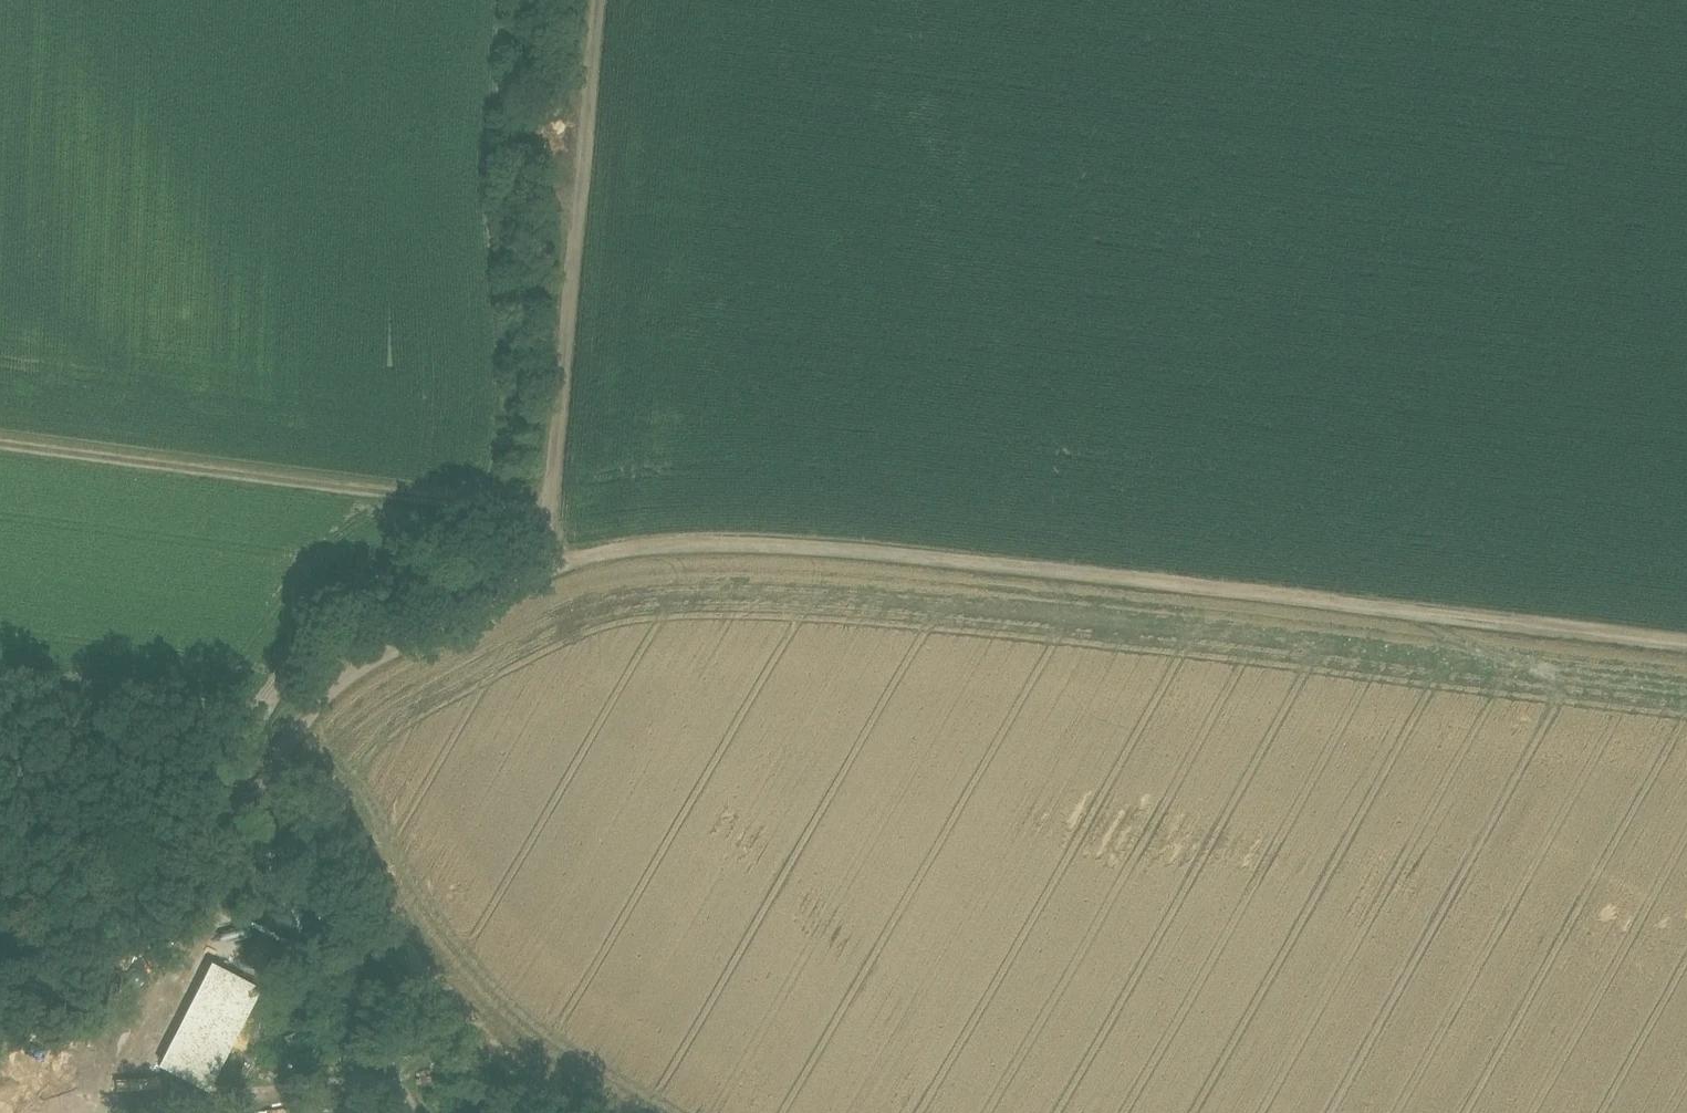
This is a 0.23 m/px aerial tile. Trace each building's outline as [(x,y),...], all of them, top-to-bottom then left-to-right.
[(263,984),(212,958),(158,1063),(209,1089),(263,984)]
